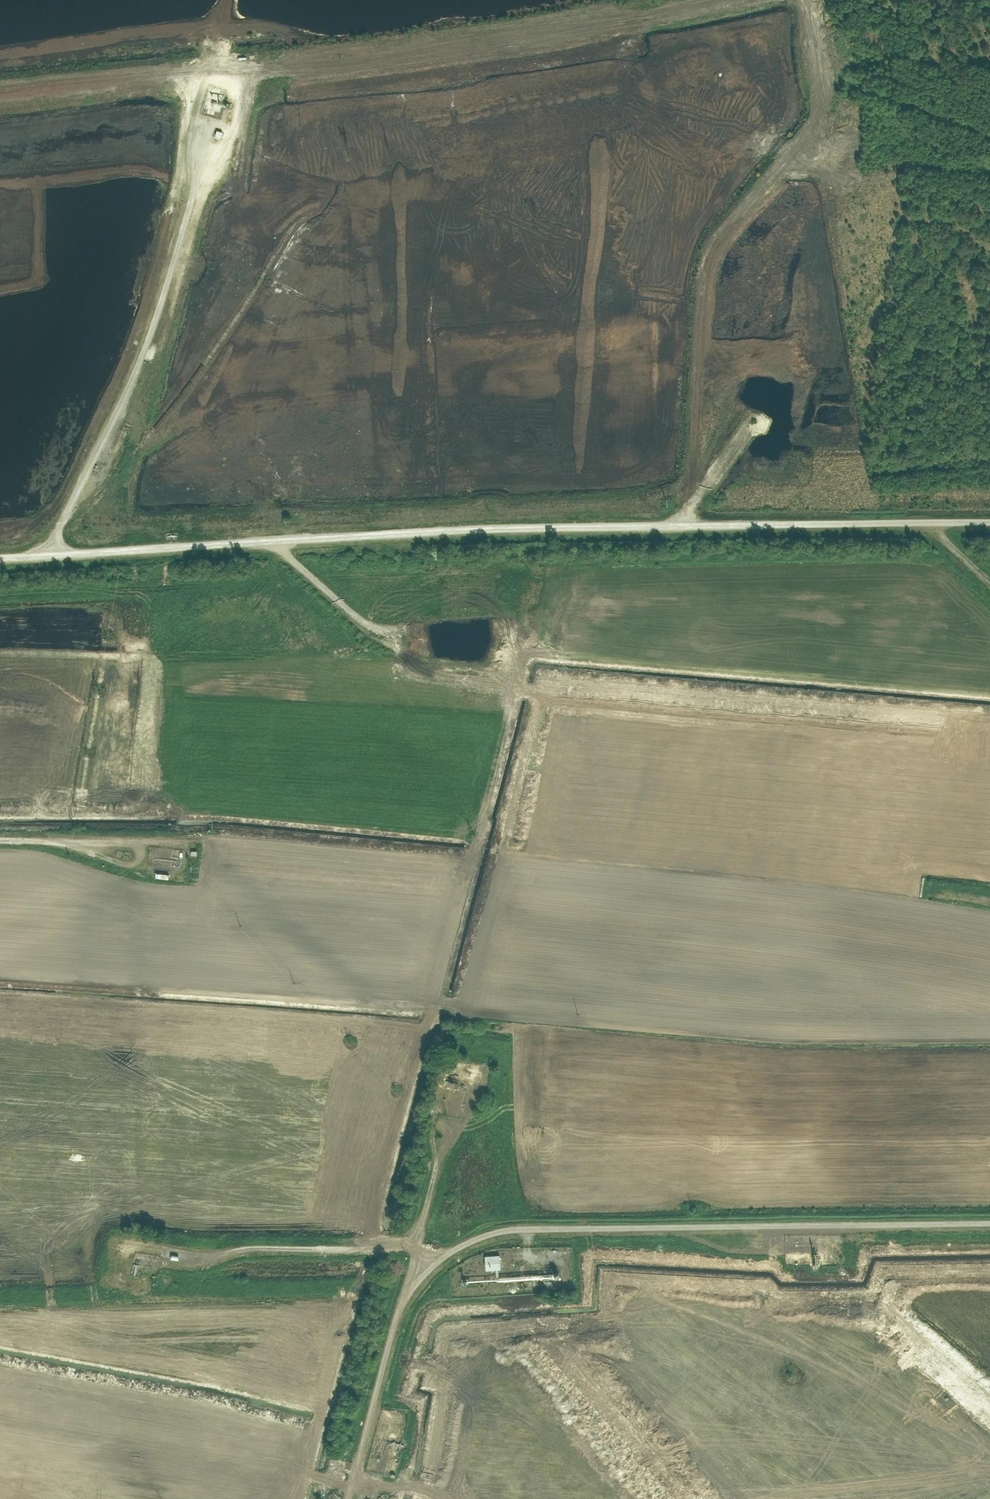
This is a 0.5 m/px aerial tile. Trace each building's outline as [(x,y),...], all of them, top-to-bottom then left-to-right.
[(206,111),(220,113),(222,101),(208,99),(206,111)] [(482,1255),(483,1269),(498,1269),(498,1254),(482,1255)]
